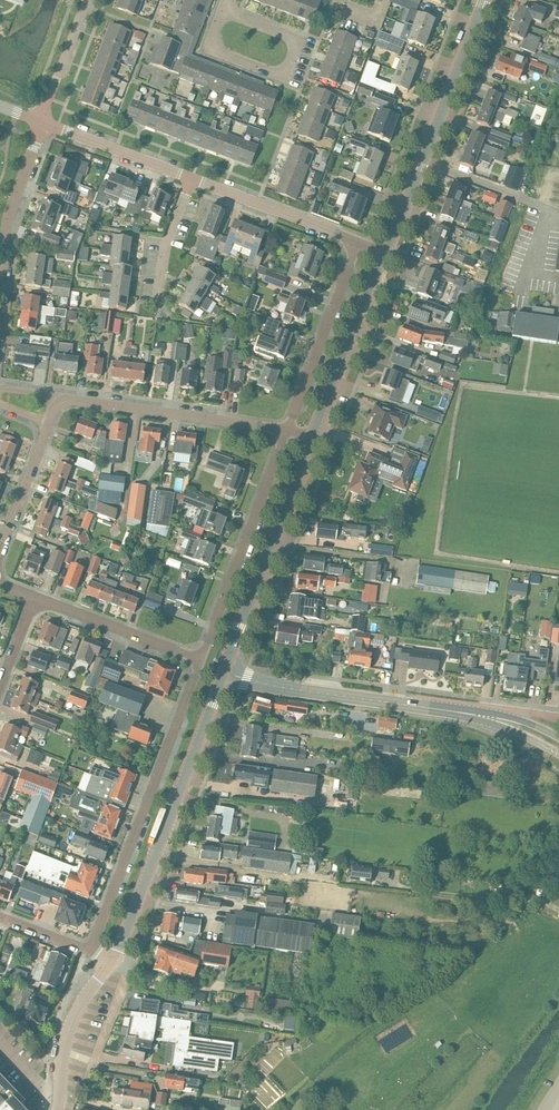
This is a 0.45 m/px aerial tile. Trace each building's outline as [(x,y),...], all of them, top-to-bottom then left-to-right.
[(117,7),(117,8),(137,15),(143,0),(120,0),(117,7)] [(212,0),(186,0),(185,1),(209,9),(212,0)] [(267,5),(275,8),(276,6),(282,8),(282,10),(282,11),(286,0),(268,0),(267,5)] [(297,16),(303,0),(286,0),(282,11),(290,14),(291,12),(298,14),(297,16)] [(314,0),(303,0),(297,16),(305,19),(307,17),(313,20),(312,22),(313,22),(320,2),(314,0)] [(406,0),(404,7),(411,10),(408,18),(405,25),(413,28),(430,34),(435,21),(424,17),(418,14),(419,13),(416,12),(419,5),(406,0)] [(179,16),(203,25),(209,9),(185,1),(179,16)] [(514,22),(528,27),(531,20),(541,23),(546,11),(533,6),(531,12),(520,8),(514,22)] [(174,33),(196,41),(203,25),(179,16),(174,30),(175,30),(174,33)] [(520,48),(531,52),(535,54),(541,39),(526,34),(528,27),(514,22),(509,35),(523,40),(520,48)] [(110,35),(108,41),(125,48),(130,32),(111,24),(110,25),(111,25),(108,33),(110,35)] [(405,25),(399,40),(404,42),(405,40),(425,48),(430,34),(413,28),(405,25)] [(333,47),(351,53),(357,39),(337,31),(333,40),(335,41),(333,47)] [(374,34),(368,31),(366,38),(372,40),(374,34)] [(137,32),(135,37),(144,40),(145,35),(137,32)] [(174,33),(170,41),(163,38),(153,65),(174,73),(183,49),(192,52),(196,41),(174,33)] [(365,39),(362,46),(370,49),(372,42),(365,39)] [(102,48),(99,56),(119,63),(125,48),(108,41),(105,48),(102,48)] [(401,49),(389,44),(387,51),(399,56),(401,49)] [(330,56),(327,62),(345,68),(351,53),(333,47),(331,46),(328,55),(330,56)] [(191,56),(192,52),(183,49),(174,73),(180,75),(179,78),(194,83),(203,60),(191,56)] [(540,54),(538,60),(550,65),(553,58),(540,54)] [(96,72),(113,79),(119,63),(99,56),(96,64),(98,66),(96,72)] [(357,57),(355,65),(362,68),(365,60),(357,57)] [(396,71),(413,78),(418,64),(401,58),(396,71)] [(496,71),(506,75),(520,80),(527,61),(521,58),(518,66),(500,59),(496,71)] [(136,61),(129,59),(127,66),(133,68),(136,61)] [(194,83),(204,87),(201,94),(207,96),(210,89),(209,89),(218,66),(203,60),(194,83)] [(528,70),(540,75),(543,66),(531,61),(528,70)] [(324,71),(322,78),(319,77),(339,85),(345,68),(327,62),(325,62),(322,70),(324,71)] [(233,72),(218,66),(209,89),(210,89),(219,93),(216,100),(223,102),(226,95),(225,95),(233,72)] [(413,78),(396,71),(391,85),(408,91),(413,78)] [(90,78),(87,87),(114,97),(116,92),(109,89),(111,83),(119,84),(120,81),(113,79),(96,72),(93,79),(90,78)] [(249,77),(233,72),(225,95),(226,95),(234,98),(232,105),(238,108),(240,101),(249,77)] [(350,73),(346,82),(355,85),(358,76),(350,73)] [(264,83),(249,77),(240,101),(255,106),(263,87),(264,83)] [(385,92),(388,85),(375,81),(373,88),(385,92)] [(357,92),(370,97),(373,89),(360,84),(357,92)] [(114,97),(87,87),(90,88),(88,94),(85,94),(82,102),(81,102),(101,110),(105,98),(113,99),(114,97)] [(263,87),(255,106),(271,112),(278,92),(277,92),(277,94),(270,92),(271,90),(263,87)] [(311,105),(329,111),(335,96),(315,89),(312,97),(314,98),(311,105)] [(488,91),(482,107),(505,116),(520,122),(521,118),(517,116),(519,113),(507,109),(507,111),(497,107),(501,96),(488,91)] [(505,99),(515,103),(518,97),(507,93),(505,99)] [(367,134),(380,139),(382,140),(383,139),(389,141),(398,118),(389,115),(394,101),(375,94),(372,103),(382,107),(381,111),(376,110),(367,134)] [(143,123),(150,105),(134,99),(126,119),(127,120),(127,119),(135,122),(136,120),(143,123)] [(150,105),(143,123),(149,125),(149,128),(158,131),(165,111),(168,105),(162,103),(160,109),(153,107),(155,100),(152,99),(150,105)] [(350,102),(344,99),(341,107),(348,109),(350,102)] [(329,111),(311,105),(309,104),(306,112),(308,114),(306,120),(323,126),(329,111)] [(503,123),(505,116),(482,107),(476,123),(493,129),(496,121),(503,123)] [(165,111),(158,131),(166,134),(167,132),(174,134),(181,117),(165,111)] [(244,114),(242,120),(248,123),(250,116),(244,114)] [(344,118),(337,115),(334,123),(342,126),(344,118)] [(181,117),(174,134),(180,136),(180,139),(188,143),(196,123),(181,117)] [(317,142),(323,126),(306,120),(303,119),(300,127),(302,129),(300,135),(298,134),(298,135),(317,142)] [(351,122),(344,124),(347,134),(355,131),(351,122)] [(196,123),(188,143),(196,146),(198,143),(205,146),(211,129),(196,123)] [(527,125),(524,134),(535,139),(538,129),(527,125)] [(211,129),(205,146),(211,148),(211,151),(219,154),(227,135),(211,129)] [(328,129),(325,138),(334,141),(337,133),(331,131),(328,129)] [(510,141),(512,136),(493,129),(491,134),(510,141)] [(472,133),(467,148),(489,157),(492,158),(494,159),(502,162),(506,153),(497,150),(482,144),(485,137),(483,136),(472,133)] [(511,142),(510,141),(491,134),(490,139),(489,139),(488,141),(508,149),(511,142)] [(227,157),(229,155),(236,157),(242,140),(227,135),(219,154),(227,157)] [(383,156),(373,152),(368,150),(370,144),(352,137),(350,144),(358,148),(356,154),(363,157),(361,163),(378,169),(383,156)] [(242,140),(236,157),(242,160),(242,163),(250,166),(258,146),(242,140)] [(337,144),(334,152),(340,154),(343,146),(337,144)] [(307,169),(313,154),(293,146),(290,155),(291,156),(290,162),(307,169)] [(517,146),(515,153),(522,156),(524,148),(517,146)] [(489,157),(467,148),(460,164),(473,169),(477,158),(488,162),(489,157)] [(84,176),(85,175),(89,164),(73,158),(71,165),(58,160),(52,175),(69,181),(73,172),(84,176)] [(286,171),(284,177),(302,184),(307,169),(290,162),(287,161),(284,170),(286,171)] [(356,176),(363,179),(373,183),(378,169),(361,163),(356,176)] [(524,172),(518,169),(510,167),(503,185),(517,191),(524,172)] [(342,170),(339,177),(351,182),(354,174),(342,170)] [(315,173),(313,178),(321,181),(322,175),(315,173)] [(69,181),(52,175),(47,189),(60,193),(58,199),(72,204),(76,195),(66,191),(69,181)] [(118,199),(125,181),(112,176),(107,190),(100,187),(95,202),(105,206),(109,196),(118,199)] [(284,177),(282,177),(278,185),(281,187),(278,193),(276,192),(296,200),(302,184),(284,177)] [(140,186),(125,181),(118,199),(128,203),(124,213),(137,217),(142,203),(135,200),(140,186)] [(349,196),(341,217),(358,223),(362,212),(360,212),(364,203),(365,203),(366,202),(355,198),(358,190),(334,181),(331,189),(349,196)] [(447,200),(470,209),(471,205),(464,202),(465,198),(462,197),(465,189),(453,185),(447,200)] [(90,190),(83,209),(89,212),(92,202),(93,203),(97,193),(90,190)] [(149,206),(142,203),(137,217),(149,222),(152,215),(162,218),(170,197),(154,191),(149,206)] [(485,192),(482,200),(494,205),(498,197),(485,192)] [(447,200),(441,216),(451,220),(454,221),(464,225),(470,209),(447,200)] [(494,218),(506,222),(512,205),(501,201),(494,218)] [(42,202),(37,216),(54,223),(58,213),(68,217),(71,207),(60,202),(58,208),(42,202)] [(321,205),(315,203),(311,213),(317,215),(321,205)] [(215,257),(217,251),(219,245),(213,243),(224,213),(209,207),(198,234),(202,235),(195,255),(213,262),(215,257)] [(473,212),(470,220),(479,224),(482,216),(473,212)] [(54,223),(37,216),(31,230),(44,235),(42,242),(56,247),(60,236),(50,233),(54,223)] [(91,216),(88,222),(95,225),(98,219),(91,216)] [(113,218),(110,225),(118,228),(121,221),(113,218)] [(496,219),(488,239),(493,241),(499,243),(500,244),(507,223),(496,219)] [(223,237),(219,245),(217,251),(228,256),(232,245),(241,248),(249,227),(235,222),(228,239),(223,237)] [(468,224),(465,231),(479,236),(482,229),(468,224)] [(437,226),(431,242),(454,250),(456,246),(445,242),(450,231),(437,226)] [(264,233),(249,227),(241,248),(250,252),(246,263),(258,267),(264,253),(257,251),(264,233)] [(465,231),(462,239),(476,244),(479,236),(465,231)] [(102,245),(101,250),(129,253),(131,240),(113,237),(112,246),(102,245)] [(452,255),(454,250),(431,242),(425,258),(438,263),(442,251),(452,255)] [(292,264),(288,276),(304,282),(307,275),(314,278),(317,270),(315,269),(321,253),(323,254),(304,246),(296,265),(292,264)] [(79,254),(79,261),(87,262),(89,249),(81,247),(79,254)] [(56,250),(55,260),(73,262),(74,253),(56,250)] [(127,267),(129,253),(101,250),(100,256),(111,257),(110,266),(114,266),(127,267)] [(485,251),(481,259),(489,263),(493,255),(485,251)] [(457,254),(454,260),(463,264),(465,257),(457,254)] [(44,258),(41,258),(30,256),(28,272),(43,274),(43,273),(52,275),(53,267),(51,267),(52,260),(44,259),(44,258)] [(215,257),(212,264),(219,265),(220,258),(215,257)] [(442,270),(453,275),(455,268),(444,264),(442,270)] [(99,272),(99,278),(130,282),(132,268),(127,267),(114,266),(113,274),(99,272)] [(193,280),(216,294),(219,290),(210,284),(215,277),(210,274),(201,268),(193,280)] [(446,281),(457,285),(459,279),(445,274),(444,276),(427,269),(418,293),(432,298),(435,291),(441,293),(446,281)] [(284,290),(288,279),(267,270),(263,282),(284,290)] [(43,274),(28,272),(26,286),(40,288),(41,287),(49,288),(50,282),(42,281),(43,274)] [(128,296),(130,282),(99,278),(102,279),(101,284),(105,285),(104,293),(100,292),(100,293),(128,296)] [(248,279),(245,280),(244,283),(245,286),(248,287),(251,286),(252,283),(251,280),(248,279)] [(193,280),(186,293),(209,306),(212,302),(203,297),(207,289),(216,295),(216,294),(193,280)] [(69,297),(72,283),(54,281),(52,295),(69,297)] [(486,287),(482,286),(478,284),(472,299),(480,303),(486,287)] [(71,292),(70,307),(78,308),(80,293),(71,292)] [(128,296),(100,293),(99,298),(109,299),(108,308),(126,311),(128,296)] [(194,314),(198,307),(206,312),(209,306),(186,293),(179,305),(184,308),(181,314),(189,319),(192,313),(194,314)] [(304,312),(302,311),(305,303),(291,297),(290,299),(281,295),(279,301),(288,305),(282,321),(290,324),(292,317),(299,320),(299,318),(301,319),(304,312)] [(40,299),(35,298),(24,297),(22,313),(54,317),(55,311),(38,309),(40,299)] [(447,310),(436,306),(425,302),(423,307),(413,304),(408,317),(427,324),(429,318),(442,322),(447,310)] [(250,303),(248,310),(254,312),(256,308),(254,305),(250,303)] [(236,305),(231,314),(238,317),(243,309),(236,305)] [(512,337),(515,338),(530,340),(531,340),(534,340),(555,343),(558,344),(558,321),(557,321),(552,320),(553,311),(533,308),(532,317),(515,315),(515,316),(514,326),(513,328),(512,337)] [(66,319),(67,312),(56,310),(55,317),(66,319)] [(98,317),(101,317),(102,312),(90,310),(89,318),(97,320),(98,317)] [(67,318),(67,320),(75,321),(77,312),(68,311),(67,318)] [(246,312),(243,320),(255,325),(259,317),(246,312)] [(54,317),(22,313),(20,328),(35,331),(36,324),(45,325),(46,322),(58,324),(59,318),(54,318),(54,317)] [(106,313),(104,333),(112,334),(114,314),(106,313)] [(504,314),(502,327),(511,328),(513,315),(504,314)] [(255,352),(273,359),(275,355),(284,359),(292,336),(278,330),(281,323),(266,317),(263,325),(265,326),(255,352)] [(419,341),(453,346),(467,349),(468,341),(454,339),(455,333),(446,332),(446,334),(424,332),(405,325),(400,340),(417,346),(419,341)] [(192,328),(183,330),(185,340),(194,338),(192,328)] [(48,359),(48,358),(51,339),(42,338),(31,336),(30,343),(26,343),(25,347),(17,346),(15,365),(34,368),(35,358),(48,359)] [(51,339),(48,358),(55,359),(53,370),(77,374),(78,360),(72,359),(73,346),(59,344),(59,340),(51,339)] [(181,344),(173,343),(171,360),(178,361),(178,360),(180,348),(181,344)] [(87,375),(101,377),(103,361),(97,360),(99,346),(85,344),(83,360),(89,360),(87,375)] [(181,348),(180,348),(178,360),(179,360),(178,361),(185,362),(187,345),(181,344),(181,348)] [(226,349),(225,349),(222,368),(230,370),(233,348),(226,347),(226,349)] [(442,363),(432,360),(422,356),(421,358),(396,349),(391,363),(416,372),(419,364),(438,372),(442,363)] [(441,353),(438,360),(453,365),(456,359),(441,353)] [(221,393),(222,382),(223,376),(219,376),(221,360),(208,358),(204,382),(205,382),(208,382),(206,391),(221,393)] [(157,361),(155,373),(154,384),(168,386),(171,362),(157,361)] [(113,363),(113,367),(111,378),(127,380),(129,365),(113,363)] [(183,370),(182,377),(180,388),(195,390),(199,364),(191,363),(189,371),(183,370)] [(494,364),(492,374),(506,376),(508,366),(494,364)] [(129,365),(127,380),(143,383),(145,367),(129,365)] [(266,369),(256,365),(253,371),(263,375),(259,386),(272,391),(278,373),(266,368),(266,369)] [(245,370),(237,368),(235,382),(243,383),(245,370)] [(388,371),(382,386),(392,390),(389,399),(401,404),(402,402),(409,384),(409,382),(408,382),(399,378),(400,376),(398,375),(388,371)] [(409,391),(413,393),(417,394),(421,381),(413,379),(409,391)] [(444,379),(441,386),(452,390),(455,383),(444,379)] [(453,393),(439,388),(438,393),(451,398),(452,396),(453,393)] [(368,433),(379,437),(388,441),(394,426),(402,429),(407,417),(375,405),(370,417),(374,419),(368,433)] [(431,421),(439,424),(442,415),(435,412),(431,421)] [(104,451),(105,444),(106,433),(102,431),(102,429),(96,427),(97,426),(80,420),(76,433),(92,439),(94,433),(97,434),(93,447),(104,451)] [(122,456),(125,437),(126,426),(112,424),(108,454),(122,456)] [(143,428),(142,440),(140,453),(153,455),(154,442),(159,443),(161,431),(143,428)] [(173,454),(181,456),(190,457),(190,459),(197,460),(197,458),(199,447),(194,446),(196,436),(178,433),(176,445),(174,445),(173,454)] [(11,460),(16,447),(14,446),(16,440),(7,436),(0,434),(0,441),(4,442),(0,453),(0,456),(11,460)] [(427,455),(431,445),(422,442),(418,451),(427,455)] [(79,446),(75,451),(80,454),(84,450),(79,446)] [(211,452),(207,463),(205,467),(226,475),(221,489),(226,491),(225,495),(233,498),(244,472),(230,467),(232,461),(211,452)] [(406,493),(420,458),(406,453),(401,465),(369,453),(364,466),(359,465),(349,492),(359,495),(357,500),(363,503),(365,498),(366,498),(375,476),(394,483),(392,487),(406,493)] [(0,456),(0,471),(6,473),(11,460),(0,456)] [(60,463),(55,476),(68,481),(73,467),(72,467),(74,461),(64,457),(62,464),(60,463)] [(74,466),(94,473),(96,464),(79,457),(76,464),(75,463),(74,466)] [(102,469),(111,471),(112,463),(103,462),(102,469)] [(98,503),(99,503),(105,504),(106,497),(120,498),(120,492),(124,493),(125,478),(102,475),(98,503)] [(55,476),(50,490),(60,494),(63,495),(65,487),(76,491),(76,490),(82,493),(84,488),(76,484),(68,481),(55,476)] [(78,479),(76,484),(84,488),(84,487),(89,489),(91,484),(78,479)] [(131,484),(126,519),(142,521),(147,487),(131,484)] [(148,524),(171,527),(175,494),(153,491),(148,524)] [(195,526),(209,532),(220,536),(226,519),(210,514),(215,503),(187,492),(183,503),(201,510),(195,526)] [(46,500),(41,513),(53,518),(58,505),(46,500)] [(95,513),(116,521),(117,510),(99,503),(98,503),(97,502),(95,513)] [(86,512),(81,527),(88,530),(94,515),(86,512)] [(48,531),(53,518),(41,513),(36,527),(38,527),(35,534),(45,537),(48,531)] [(65,516),(63,522),(70,525),(72,519),(65,516)] [(68,530),(70,525),(63,522),(61,528),(68,530)] [(318,524),(316,538),(335,540),(336,535),(344,536),(363,538),(365,527),(356,526),(355,528),(344,527),(343,527),(337,526),(329,525),(318,524)] [(68,533),(78,537),(81,545),(89,541),(86,533),(78,536),(81,530),(70,526),(68,533)] [(204,544),(201,543),(199,542),(201,536),(183,529),(181,537),(190,540),(187,549),(184,556),(195,560),(198,561),(208,565),(215,548),(204,544)] [(46,554),(46,553),(35,550),(33,556),(29,555),(23,571),(37,576),(41,567),(46,569),(45,571),(57,576),(67,551),(58,548),(56,551),(53,550),(49,562),(44,560),(46,554)] [(75,553),(69,551),(65,562),(71,564),(75,553)] [(339,574),(338,577),(350,579),(351,570),(342,569),(343,566),(331,564),(330,565),(324,565),(325,558),(306,555),(304,570),(339,574)] [(127,556),(119,560),(123,566),(130,562),(127,556)] [(101,559),(94,557),(88,572),(95,575),(101,559)] [(70,569),(68,576),(64,586),(75,590),(81,574),(80,573),(84,564),(80,562),(78,567),(73,565),(71,570),(70,569)] [(367,562),(365,580),(384,583),(387,565),(367,562)] [(108,573),(107,575),(114,577),(118,566),(111,563),(108,573)] [(148,564),(145,572),(151,574),(153,566),(148,564)] [(191,572),(190,574),(187,583),(184,582),(180,592),(172,588),(167,599),(181,604),(182,603),(190,606),(198,587),(194,585),(200,569),(186,564),(184,569),(191,572)] [(416,584),(425,585),(424,591),(450,595),(451,589),(486,594),(487,592),(495,593),(496,583),(488,582),(489,576),(419,566),(416,584)] [(85,594),(98,599),(102,587),(103,587),(106,580),(106,579),(107,575),(108,573),(102,571),(99,580),(92,577),(90,583),(90,582),(85,594)] [(335,588),(336,583),(336,579),(299,574),(297,589),(317,592),(317,589),(321,590),(321,584),(324,584),(323,587),(335,588)] [(128,576),(124,587),(130,589),(133,582),(134,578),(128,576)] [(102,587),(98,599),(109,603),(114,591),(115,592),(118,583),(111,581),(111,582),(106,580),(103,587),(102,587)] [(508,583),(507,595),(526,597),(527,585),(508,583)] [(114,591),(109,603),(122,608),(127,596),(114,591)] [(127,596),(122,608),(134,613),(139,601),(127,596)] [(147,596),(144,605),(158,610),(161,601),(147,596)] [(291,596),(289,607),(325,612),(325,609),(321,609),(322,602),(314,601),(306,600),(307,598),(302,598),(291,596)] [(336,607),(337,600),(327,599),(325,606),(336,607)] [(304,618),(320,620),(325,621),(326,614),(324,614),(325,612),(289,607),(288,618),(304,620),(304,618)] [(366,618),(352,616),(350,631),(364,633),(366,618)] [(542,621),(540,637),(550,638),(552,622),(542,621)] [(64,641),(68,631),(59,627),(58,629),(45,623),(41,632),(64,641)] [(289,629),(279,627),(276,642),(297,645),(298,637),(302,638),(302,641),(312,643),(313,634),(321,635),(322,628),(303,624),(302,629),(289,627),(289,629)] [(553,628),(551,644),(558,645),(558,629),(553,628)] [(348,665),(358,667),(363,635),(350,633),(350,631),(335,629),(334,640),(345,641),(345,639),(349,639),(347,649),(350,649),(348,665)] [(64,641),(41,632),(38,641),(48,645),(48,646),(60,651),(64,641)] [(384,638),(363,635),(358,667),(370,668),(372,653),(368,652),(370,640),(383,642),(384,638)] [(498,650),(505,651),(507,637),(500,636),(498,650)] [(93,654),(98,655),(102,645),(86,639),(77,661),(89,666),(93,654)] [(437,672),(439,661),(439,655),(412,651),(412,648),(403,647),(401,661),(409,662),(408,668),(437,672)] [(450,657),(460,658),(461,648),(451,647),(450,657)] [(519,654),(514,691),(524,693),(526,680),(532,681),(534,671),(546,673),(549,650),(537,648),(536,656),(540,656),(540,661),(524,659),(525,655),(519,654)] [(495,651),(488,650),(486,663),(494,664),(495,651)] [(124,651),(120,661),(119,664),(136,671),(141,673),(143,674),(144,669),(152,672),(150,677),(170,684),(175,670),(157,663),(157,664),(155,663),(155,662),(149,660),(132,654),(124,651)] [(49,658),(44,656),(34,652),(28,665),(43,671),(46,665),(52,668),(54,661),(48,659),(49,658)] [(332,653),(331,663),(339,664),(340,654),(332,653)] [(504,690),(514,691),(519,654),(512,654),(511,665),(504,664),(502,676),(506,677),(504,690)] [(55,665),(68,670),(71,662),(58,657),(55,665)] [(97,658),(90,675),(98,678),(105,661),(97,658)] [(459,669),(458,677),(465,678),(464,684),(482,687),(484,672),(475,671),(476,659),(469,658),(468,670),(459,669)] [(101,677),(118,683),(124,668),(107,661),(101,677)] [(150,677),(143,674),(141,673),(139,680),(149,684),(147,691),(165,698),(170,684),(150,677)] [(37,683),(34,682),(24,678),(18,693),(37,701),(39,694),(34,692),(37,683)] [(145,697),(99,679),(95,688),(103,691),(99,703),(118,710),(111,728),(130,735),(129,737),(147,743),(152,730),(138,724),(141,718),(138,716),(145,697)] [(72,691),(68,702),(86,709),(91,699),(72,691)] [(12,708),(22,712),(26,714),(29,705),(34,707),(37,701),(18,693),(12,708)] [(286,711),(307,715),(308,706),(288,703),(287,704),(272,702),(272,704),(256,699),(252,711),(268,716),(271,708),(286,711)] [(57,700),(54,707),(61,710),(63,703),(57,700)] [(95,712),(92,721),(105,726),(108,717),(95,712)] [(29,722),(47,729),(55,732),(58,723),(32,713),(29,722)] [(377,728),(396,730),(397,719),(378,717),(377,728)] [(5,724),(0,737),(15,743),(19,735),(26,738),(29,730),(12,723),(11,727),(5,724)] [(34,725),(31,731),(44,736),(47,730),(34,725)] [(245,727),(243,742),(275,746),(284,747),(285,738),(276,737),(261,735),(262,729),(256,728),(245,727)] [(0,737),(0,738),(0,751),(1,752),(0,755),(16,761),(19,754),(12,751),(15,743),(0,737)] [(373,738),(371,753),(407,757),(409,743),(373,738)] [(275,746),(243,742),(241,757),(257,759),(258,754),(265,755),(265,756),(273,757),(275,746)] [(31,749),(26,761),(39,767),(41,763),(49,766),(52,758),(31,749)] [(282,750),(281,758),(296,760),(298,751),(282,750)] [(22,761),(19,769),(27,772),(30,764),(22,761)] [(236,766),(234,780),(245,782),(251,783),(251,787),(259,789),(267,790),(270,771),(255,769),(247,767),(236,766)] [(49,773),(47,779),(57,783),(62,771),(55,768),(53,774),(49,773)] [(92,768),(89,775),(92,776),(129,791),(135,777),(124,773),(119,771),(116,777),(92,768)] [(7,824),(10,816),(1,813),(3,808),(1,808),(9,786),(15,788),(15,789),(32,796),(20,828),(37,835),(57,784),(22,770),(18,782),(12,779),(0,774),(0,822),(7,824)] [(315,798),(317,777),(273,771),(270,792),(315,798)] [(123,808),(129,791),(92,776),(86,790),(79,787),(78,791),(118,806),(123,808)] [(358,801),(360,783),(349,782),(347,800),(358,801)] [(118,806),(78,791),(76,790),(69,808),(79,812),(79,811),(116,826),(116,825),(118,825),(119,822),(118,821),(119,817),(121,817),(122,814),(121,813),(121,812),(117,810),(118,806)] [(235,811),(226,809),(217,808),(215,819),(210,818),(207,839),(218,841),(220,834),(229,836),(229,834),(237,835),(238,828),(237,828),(238,820),(233,819),(235,811)] [(90,831),(101,835),(111,839),(116,826),(79,811),(79,812),(77,817),(93,823),(90,831)] [(85,854),(94,857),(104,861),(109,848),(92,842),(93,838),(75,831),(71,844),(87,849),(85,854)] [(248,837),(247,847),(274,851),(277,836),(249,832),(248,837)] [(41,834),(38,842),(54,848),(57,840),(41,834)] [(202,845),(200,859),(219,862),(219,857),(237,859),(238,847),(220,845),(220,848),(202,845)] [(66,846),(64,852),(79,858),(81,852),(66,846)] [(291,855),(268,851),(247,848),(244,848),(241,868),(289,874),(289,873),(295,874),(296,863),(299,863),(300,857),(291,856),(291,855)] [(26,870),(25,872),(48,881),(56,883),(90,897),(99,875),(100,871),(99,870),(88,866),(79,863),(78,868),(77,868),(73,868),(40,855),(39,854),(38,854),(37,853),(36,853),(35,853),(34,852),(33,853),(29,863),(29,862),(26,870)] [(315,860),(314,873),(325,874),(326,861),(315,860)] [(13,876),(21,880),(26,868),(17,865),(13,876)] [(371,869),(352,866),(350,880),(370,882),(371,876),(373,876),(374,871),(371,870),(371,869)] [(184,881),(184,882),(203,885),(203,881),(226,884),(226,881),(227,877),(233,878),(233,875),(227,874),(228,872),(202,869),(202,870),(194,869),(194,871),(185,870),(185,872),(184,881)] [(378,878),(388,880),(389,870),(380,869),(378,878)] [(53,891),(22,880),(24,881),(17,898),(39,906),(48,904),(49,903),(61,908),(56,921),(76,929),(81,917),(83,918),(86,910),(66,902),(67,898),(52,892),(53,891)] [(2,882),(0,887),(0,898),(8,901),(15,884),(9,882),(8,884),(2,882)] [(264,890),(286,893),(287,887),(265,884),(264,890)] [(253,898),(260,899),(262,887),(250,885),(253,892),(253,898)] [(229,887),(228,897),(242,899),(243,889),(229,887)] [(221,900),(199,897),(199,892),(176,889),(174,900),(197,904),(197,905),(226,909),(227,897),(221,896),(221,900)] [(286,905),(267,902),(265,913),(284,916),(286,905)] [(314,926),(238,915),(227,913),(223,942),(310,955),(314,926)] [(333,914),(330,936),(358,939),(361,918),(333,914)] [(161,935),(175,937),(176,929),(182,929),(182,931),(198,934),(200,921),(164,915),(161,935)] [(232,947),(207,943),(196,941),(193,958),(160,946),(156,956),(159,957),(154,970),(171,976),(172,973),(181,976),(182,973),(194,978),(199,963),(228,969),(232,947)] [(5,945),(2,953),(9,955),(11,951),(9,947),(5,945)] [(56,989),(59,980),(67,959),(40,949),(36,958),(41,960),(33,979),(40,982),(40,983),(56,989)] [(13,968),(9,977),(25,983),(28,973),(13,968)] [(246,986),(245,996),(249,997),(247,1009),(258,1011),(259,998),(260,998),(261,988),(260,988),(254,987),(246,986)] [(17,1014),(23,1017),(26,1018),(26,1019),(38,1024),(39,1023),(42,1024),(45,1016),(46,1016),(49,1007),(36,1002),(40,994),(26,989),(23,990),(21,995),(22,998),(20,1004),(17,1006),(15,1011),(17,1014)] [(289,1015),(291,1001),(267,998),(265,1013),(289,1015)] [(172,1005),(152,1002),(141,1000),(139,1015),(191,1022),(196,1023),(197,1015),(188,1014),(188,1017),(170,1014),(172,1005)] [(191,1022),(139,1015),(139,1019),(130,1018),(126,1037),(153,1043),(153,1040),(176,1044),(173,1066),(217,1072),(219,1059),(231,1061),(233,1044),(189,1039),(191,1022)] [(285,1016),(284,1030),(298,1031),(299,1017),(285,1016)] [(19,1033),(28,1042),(33,1030),(23,1025),(19,1033)] [(153,1043),(126,1037),(126,1038),(125,1046),(123,1046),(121,1057),(144,1062),(145,1056),(149,1057),(152,1043),(153,1043)] [(297,1039),(283,1041),(286,1054),(291,1053),(291,1045),(298,1044),(297,1039)] [(172,1065),(173,1058),(165,1057),(164,1064),(172,1065)] [(200,1080),(177,1076),(166,1074),(164,1088),(182,1091),(183,1088),(198,1091),(200,1080)] [(21,1108),(25,1103),(24,1102),(24,1103),(23,1102),(24,1102),(17,1095),(14,1098),(10,1094),(13,1091),(12,1090),(11,1089),(5,1082),(2,1085),(0,1083),(0,1109),(23,1109),(21,1108)] [(114,1090),(112,1104),(148,1109),(152,1085),(131,1082),(130,1092),(114,1090)] [(165,1106),(167,1094),(157,1093),(156,1105),(165,1106)] [(218,1106),(225,1107),(240,1109),(240,1108),(241,1108),(242,1102),(219,1099),(218,1106)]
